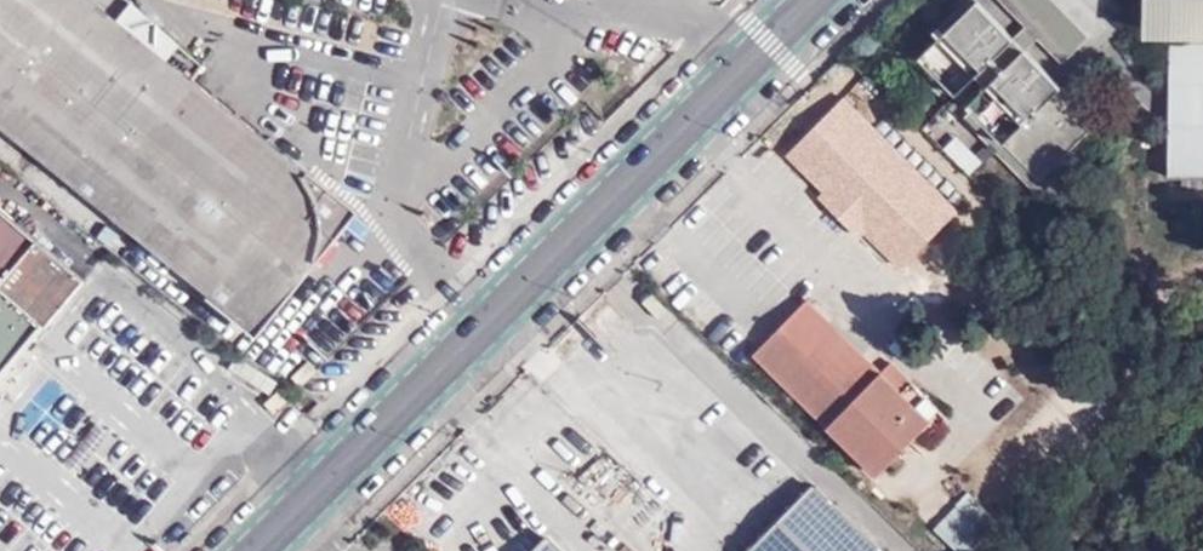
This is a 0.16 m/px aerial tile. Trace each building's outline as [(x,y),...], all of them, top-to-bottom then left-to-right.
[(295,277),(353,207),(164,57),(115,18),(93,0),(0,0),(0,120),(253,328),(259,321),(295,277)] [(115,18),(164,57),(176,42),(128,0),(115,18)] [(1055,0),(1005,0),(1065,60),(1090,35),(1055,0)] [(1147,38),(1178,41),(1202,41),(1202,0),(1147,0),(1147,38)] [(1010,37),(976,3),(922,57),(956,91),(1010,37)] [(1202,178),(1202,41),(1178,41),(1177,178),(1202,178)] [(1095,122),(1028,53),(972,107),(1038,176),(1095,122)] [(847,87),(793,142),(829,177),(883,122),(847,87)] [(0,201),(0,386),(53,323),(55,324),(94,277),(0,201)] [(941,409),(911,378),(901,390),(881,369),(807,297),(754,351),(878,473),(941,409)] [(901,390),(911,378),(892,360),(881,369),(901,390)] [(815,483),(750,550),(886,550),(815,483)] [(933,532),(955,550),(972,550),(998,520),(966,493),(933,532)] [(551,535),(535,550),(567,550),(551,535)]
